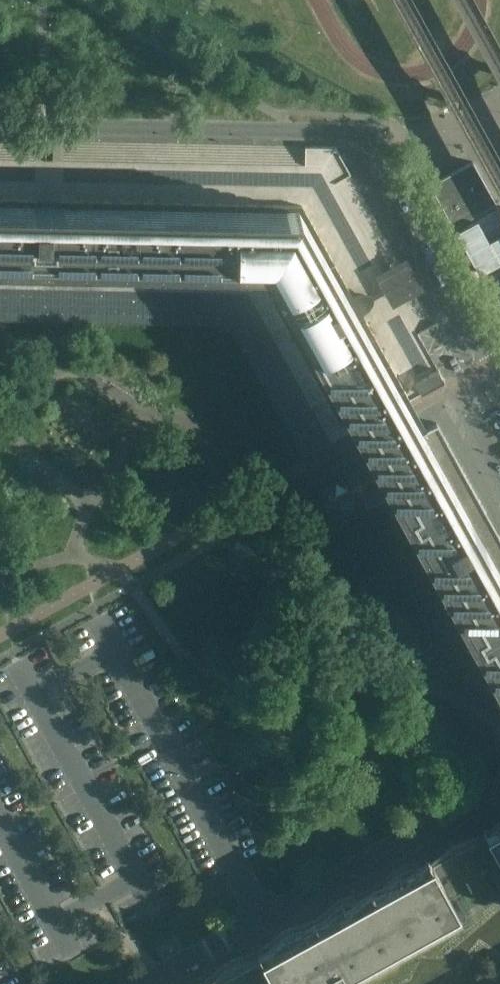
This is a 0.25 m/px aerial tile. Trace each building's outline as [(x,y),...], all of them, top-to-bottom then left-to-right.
[(350,174),(335,147),(305,146),(304,164),(325,164),(335,182),(350,174)] [(431,187),(455,231),(478,271),(499,259),(499,212),(498,208),(473,164),(436,185),(431,187)] [(365,318),(361,320),(357,311),(363,308),(365,306),(367,304),(369,302),(370,300),(370,298),(370,297),(369,295),(368,294),(367,294),(364,294),(361,294),(359,294),(356,295),(353,297),(349,299),(345,290),(348,288),(301,203),(0,197),(0,258),(265,263),(356,428),(359,434),(368,450),(372,458),(372,459),(499,691),(499,537),(487,514),(443,434),(444,434),(437,422),(426,429),(421,419),(413,404),(365,318)] [(445,380),(438,367),(437,368),(428,373),(429,374),(415,381),(421,392),(444,380),(444,381),(445,380)] [(484,823),(483,824),(453,833),(452,834),(428,854),(427,854),(397,864),(396,865),(372,885),(370,886),(340,896),(339,896),(315,916),(314,917),(284,927),(259,947),(258,948),(228,958),(227,958),(203,978),(202,979),(187,983),(499,983),(499,810),(484,823)]
